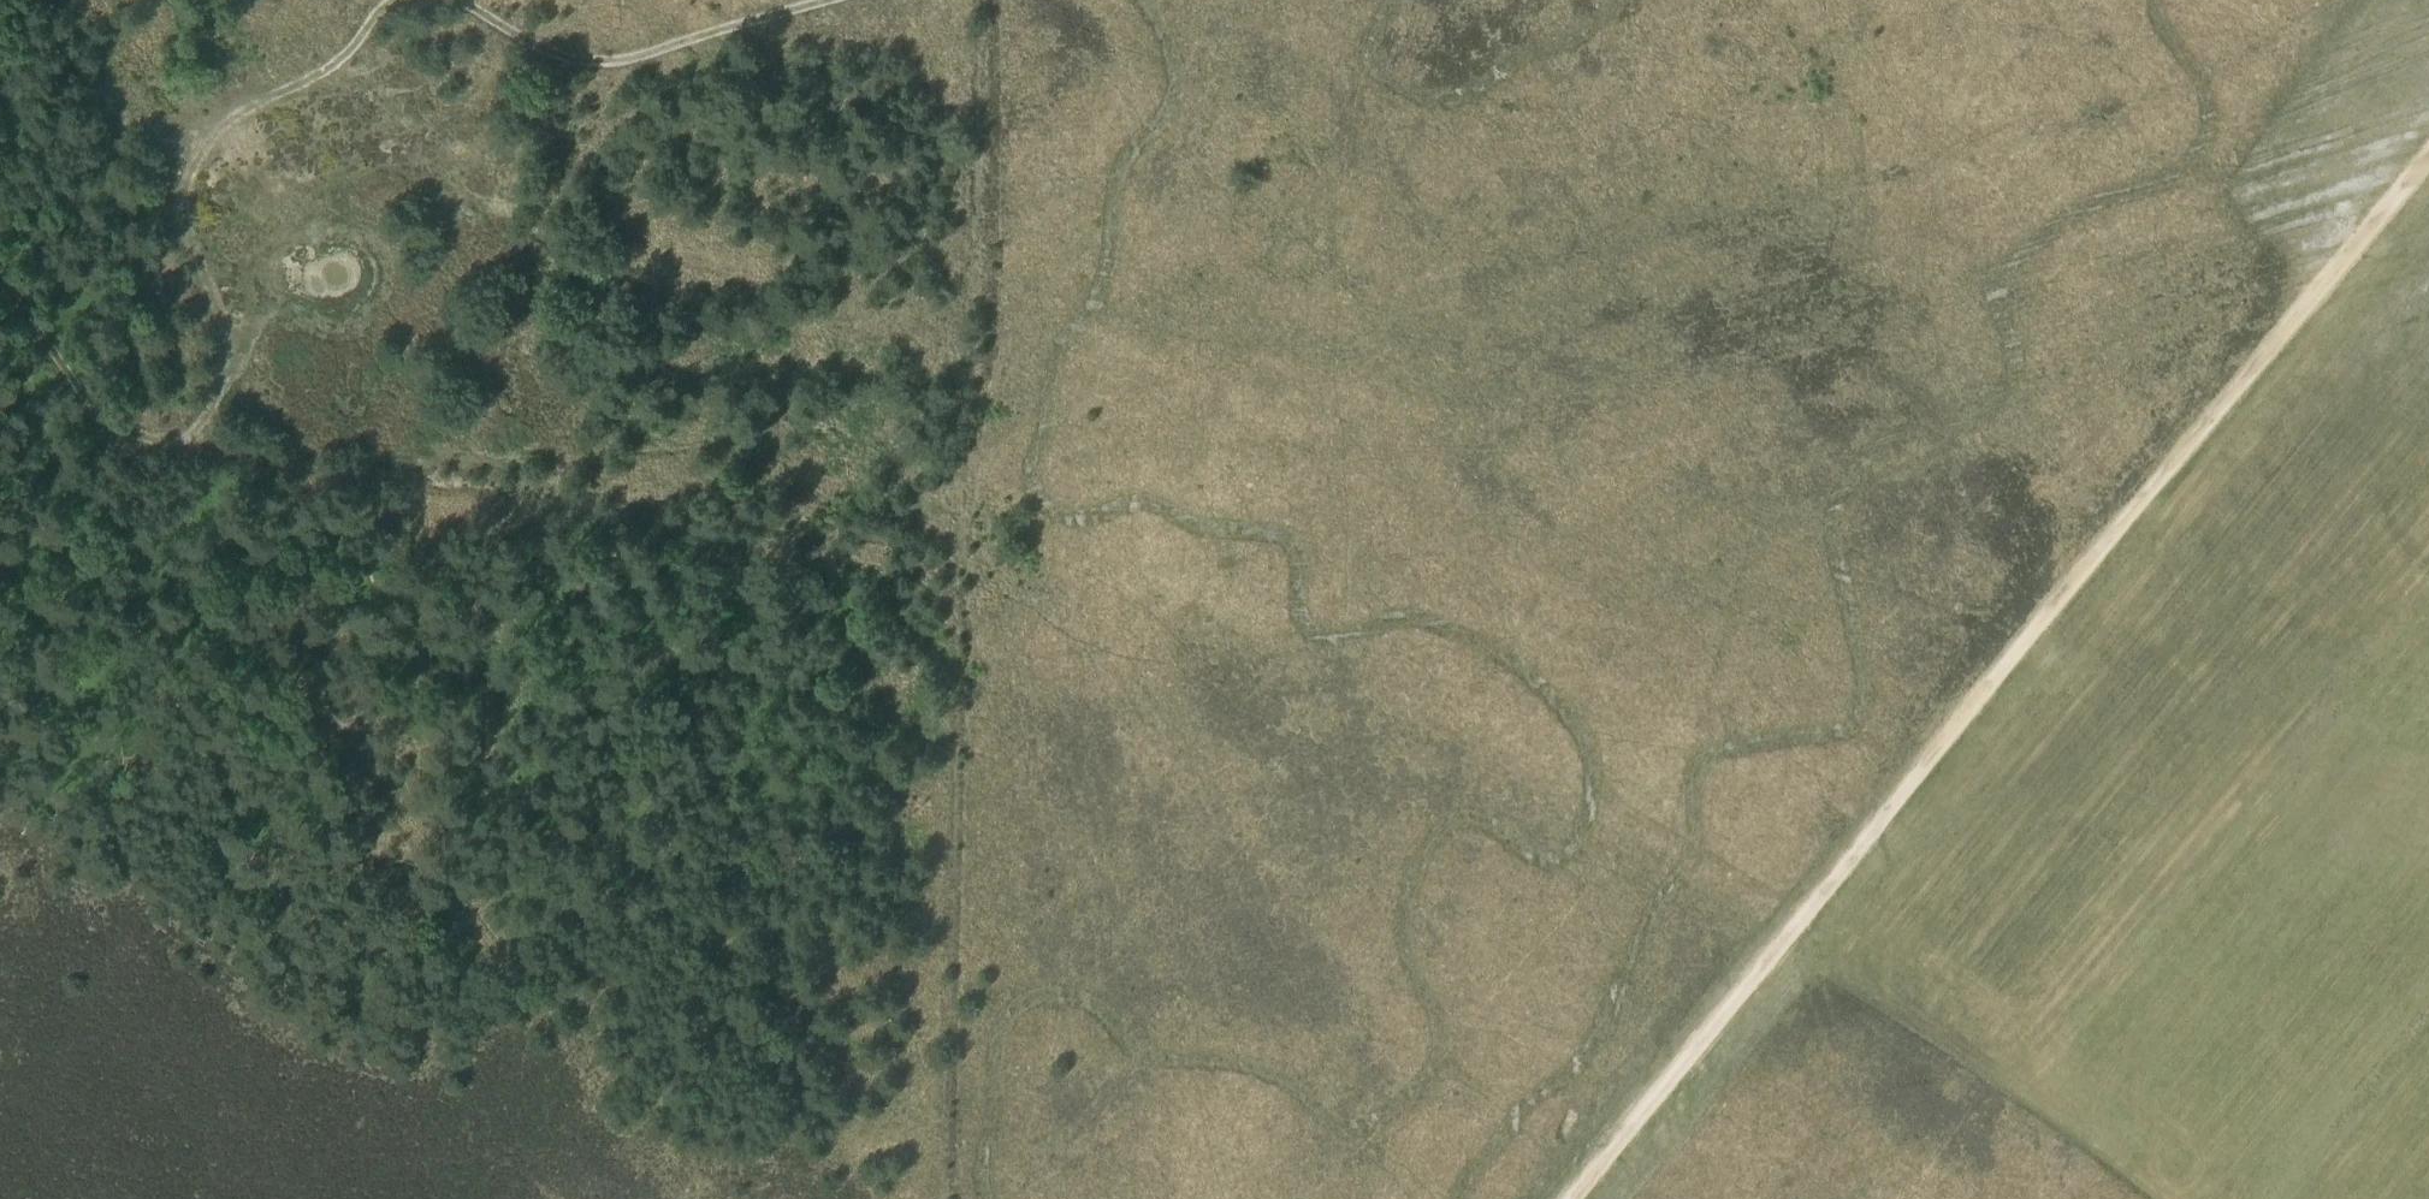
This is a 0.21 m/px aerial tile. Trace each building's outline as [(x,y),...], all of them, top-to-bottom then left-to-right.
[(2275,205),(2296,208),(2298,194),(2278,191),(2275,205)]
